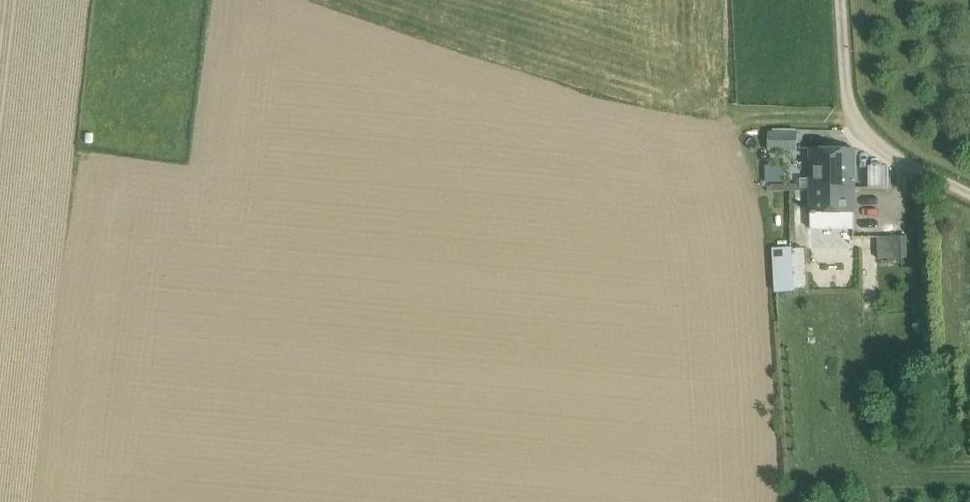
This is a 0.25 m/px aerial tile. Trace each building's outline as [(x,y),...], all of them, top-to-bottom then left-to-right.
[(797,133),(769,133),(769,150),(794,150),(797,150),(797,148),(797,133)] [(811,188),(811,148),(797,148),(797,150),(794,150),(794,188),(811,188)] [(854,148),(811,148),(811,188),(854,187),(854,148)] [(871,162),(871,185),(890,185),(890,163),(871,162)] [(854,187),(811,188),(811,228),(855,228),(854,187)] [(902,235),(878,237),(879,259),(903,257),(902,235)] [(791,249),(775,250),(777,290),(793,289),(791,249)]
